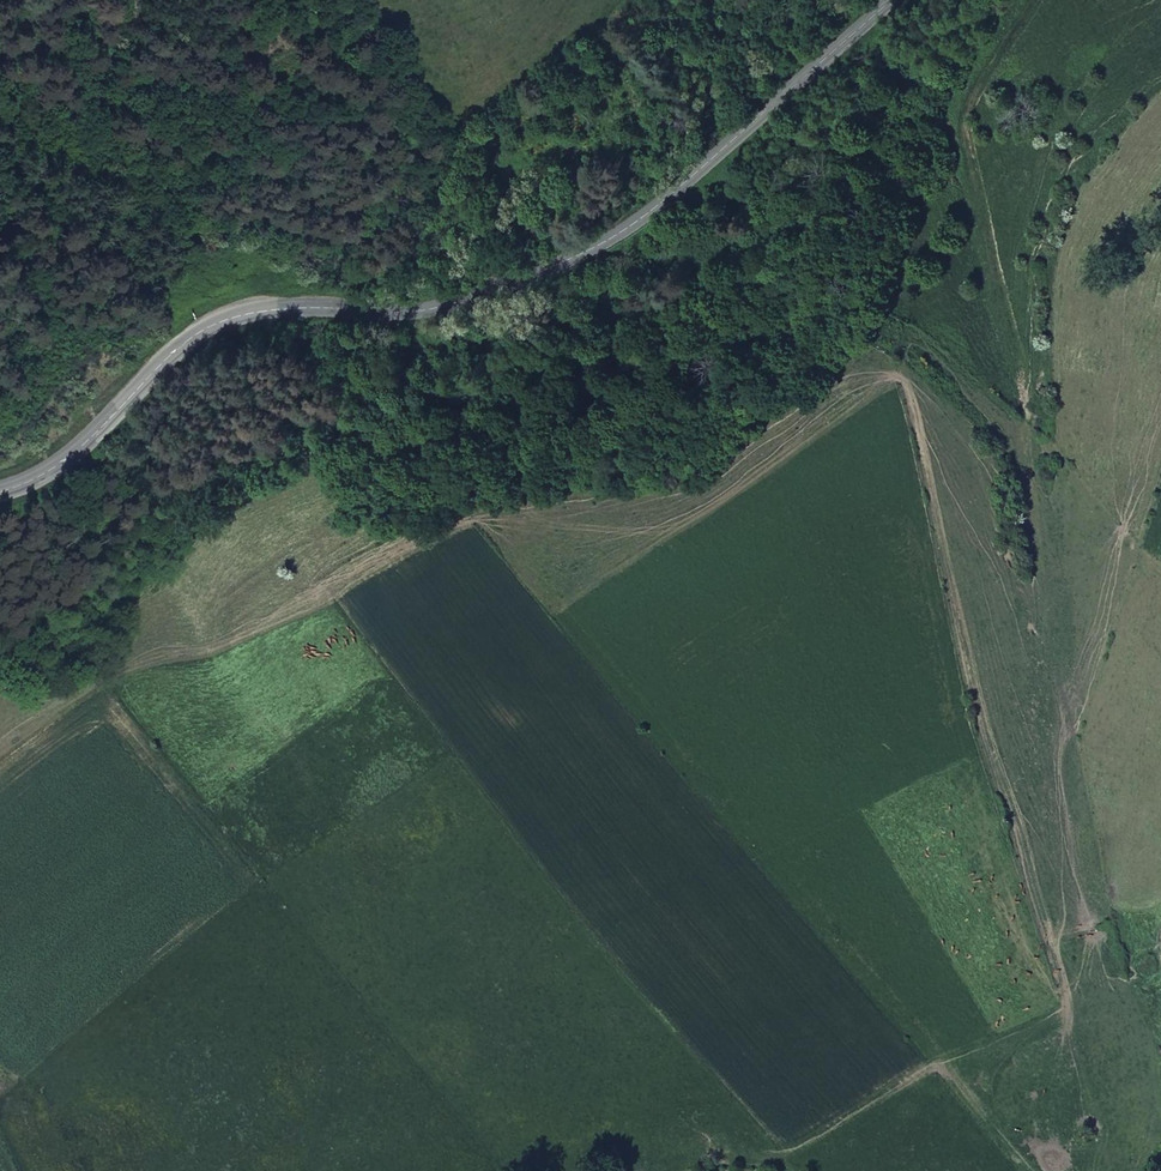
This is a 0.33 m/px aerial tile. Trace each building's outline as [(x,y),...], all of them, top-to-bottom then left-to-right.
[(550,173),(531,182),(535,189),(553,179),(550,173)]
